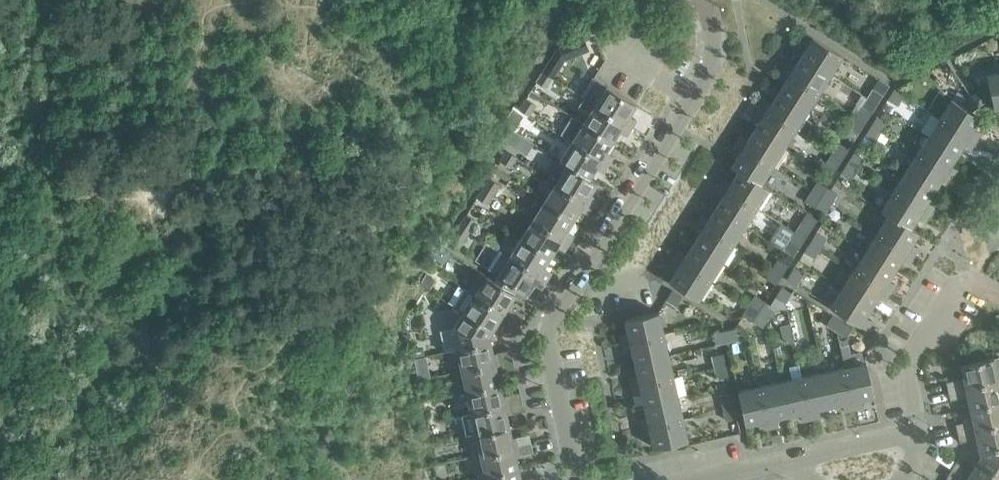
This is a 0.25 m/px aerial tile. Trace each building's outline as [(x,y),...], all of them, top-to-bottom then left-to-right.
[(801,56),(829,74),(842,54),(806,31),(801,39),(809,44),(801,56)] [(554,52),(548,62),(542,71),(553,78),(565,59),(554,52)] [(782,69),(818,92),(829,74),(801,56),(794,67),(786,62),(782,69)] [(777,92),(806,110),(818,92),(782,69),(777,76),(784,81),(777,92)] [(984,101),(991,96),(993,106),(998,105),(998,70),(986,73),(988,84),(977,92),(984,101)] [(553,78),(542,71),(536,81),(547,88),(553,78)] [(583,97),(631,126),(635,120),(627,116),(635,103),(595,78),(583,97)] [(877,103),(889,84),(879,78),(868,97),(877,103)] [(894,88),(888,98),(897,104),(904,94),(894,88)] [(758,106),(795,129),(806,110),(777,92),(770,103),(762,99),(758,106)] [(951,98),(939,116),(976,140),(979,134),(972,129),(980,116),(971,110),(978,105),(971,96),(960,103),(951,98)] [(583,122),(611,140),(618,128),(626,133),(631,126),(583,97),(578,107),(589,113),(583,122)] [(868,97),(862,105),(856,115),(866,121),(877,103),(868,97)] [(525,98),(519,108),(528,114),(534,104),(525,98)] [(754,128),(783,147),(795,129),(758,106),(754,112),(761,117),(754,128)] [(512,109),(503,123),(514,129),(523,115),(512,109)] [(571,141),(607,163),(612,157),(604,152),(611,140),(583,122),(572,115),(560,134),(571,141)] [(866,121),(856,115),(850,124),(859,130),(866,121)] [(877,115),(871,124),(880,130),(886,121),(877,115)] [(927,135),(957,153),(964,142),(971,147),(976,140),(939,116),(927,135)] [(880,130),(871,124),(865,134),(875,140),(880,130)] [(735,142),(771,165),(783,147),(754,128),(747,140),(739,135),(735,142)] [(511,129),(505,139),(516,145),(522,136),(511,129)] [(927,135),(916,153),(953,176),(956,171),(949,166),(957,153),(927,135)] [(589,176),(589,175),(595,165),(603,170),(607,163),(571,141),(560,160),(567,164),(568,164),(589,176)] [(739,170),(760,183),(771,165),(735,142),(731,149),(739,153),(731,166),(739,170)] [(833,151),(843,157),(849,148),(839,142),(833,151)] [(506,151),(500,161),(509,167),(515,157),(506,151)] [(843,157),(833,151),(827,161),(837,167),(843,157)] [(854,151),(847,161),(857,167),(863,157),(854,151)] [(905,171),(934,189),(941,179),(948,183),(953,176),(916,153),(905,171)] [(857,167),(847,161),(842,170),(851,176),(857,167)] [(556,182),(592,204),(596,198),(589,193),(597,180),(589,175),(589,176),(568,164),(567,164),(556,182)] [(719,184),(756,207),(768,188),(760,183),(739,170),(731,182),(724,177),(719,184)] [(905,171),(893,190),(930,213),(934,206),(926,201),(934,189),(905,171)] [(483,187),(493,193),(499,184),(489,177),(483,187)] [(812,190),(821,196),(827,186),(818,180),(812,190)] [(544,200),(572,218),(580,206),(588,211),(592,204),(556,182),(544,200)] [(715,206),(744,225),(756,207),(719,184),(715,190),(723,195),(715,206)] [(821,196),(830,202),(837,193),(827,186),(821,196)] [(483,187),(477,197),(487,203),(493,193),(483,187)] [(815,205),(821,196),(812,190),(805,199),(815,205)] [(910,227),(911,227),(918,215),(925,220),(930,213),(893,190),(881,209),(889,214),(910,227)] [(815,205),(822,210),(824,212),(830,202),(821,196),(815,205)] [(533,218),(569,241),(573,235),(565,230),(572,218),(544,200),(533,218)] [(696,220),(732,243),(744,225),(715,206),(708,218),(700,213),(696,220)] [(807,212),(795,231),(804,237),(816,218),(807,212)] [(889,214),(877,232),(914,255),(918,248),(910,244),(918,231),(911,227),(910,227),(889,214)] [(460,224),(470,230),(475,221),(466,215),(460,224)] [(521,237),(549,255),(557,243),(564,248),(569,241),(533,218),(521,237)] [(693,242),(722,260),(732,243),(696,220),(692,227),(700,232),(693,242)] [(470,230),(460,224),(448,243),(458,249),(470,230)] [(793,256),(798,247),(804,237),(795,231),(783,250),(793,256)] [(816,231),(810,241),(820,247),(826,237),(816,231)] [(866,250),(894,268),(902,257),(910,262),(914,255),(877,232),(866,250)] [(510,255),(545,278),(549,271),(542,266),(549,255),(521,237),(510,255)] [(820,247),(810,241),(804,250),(800,257),(809,263),(820,247)] [(674,256),(710,279),(722,260),(693,242),(685,255),(677,250),(674,256)] [(487,268),(526,292),(533,280),(541,285),(545,278),(510,255),(499,249),(487,268)] [(866,250),(854,269),(890,292),(895,285),(887,280),(894,268),(866,250)] [(669,279),(676,283),(698,297),(710,279),(674,256),(669,263),(677,267),(669,279)] [(771,268),(781,274),(788,264),(778,258),(771,268)] [(781,274),(771,268),(765,277),(775,283),(781,274)] [(793,268),(786,278),(796,284),(802,274),(793,268)] [(843,287),(872,305),(879,294),(886,298),(890,292),(854,269),(843,287)] [(475,293),(518,321),(524,313),(508,304),(515,293),(479,270),(467,288),(475,293)] [(420,283),(426,287),(429,289),(437,277),(428,271),(420,283)] [(791,292),(781,285),(775,295),(785,302),(791,292)] [(831,306),(867,329),(872,322),(864,317),(872,305),(843,287),(831,306)] [(672,289),(666,299),(676,305),(682,295),(672,289)] [(463,312),(492,330),(498,320),(513,329),(518,321),(475,293),(463,312)] [(758,310),(764,301),(754,295),(748,304),(758,310)] [(773,307),(769,304),(764,301),(758,310),(767,316),(773,307)] [(742,314),(752,320),(758,310),(748,304),(742,314)] [(828,315),(816,308),(811,312),(815,328),(824,322),(828,315)] [(758,310),(752,320),(761,326),(767,316),(758,310)] [(621,342),(663,333),(658,311),(625,319),(628,332),(619,334),(621,342)] [(458,348),(490,340),(489,335),(492,330),(463,312),(453,328),(458,348)] [(836,330),(842,321),(832,314),(826,324),(836,330)] [(842,321),(836,330),(845,336),(851,326),(842,321)] [(787,335),(783,336),(784,342),(793,340),(789,323),(784,324),(787,335)] [(735,327),(724,330),(726,342),(737,339),(735,327)] [(726,342),(724,330),(713,332),(716,344),(726,342)] [(635,362),(668,354),(663,333),(621,342),(623,349),(632,347),(635,362)] [(462,369),(512,357),(510,348),(493,352),(490,340),(458,348),(462,369)] [(411,346),(413,356),(424,353),(422,344),(411,346)] [(714,367),(725,364),(723,353),(712,355),(714,367)] [(631,384),(673,375),(668,354),(635,362),(638,374),(629,376),(631,384)] [(423,356),(414,358),(416,367),(425,366),(423,356)] [(998,356),(961,364),(964,377),(947,381),(949,390),(998,379),(998,356)] [(467,390),(499,382),(497,371),(514,367),(512,357),(462,369),(467,390)] [(866,362),(844,367),(854,408),(861,407),(859,398),(874,395),(866,362)] [(725,364),(714,367),(717,378),(728,375),(725,364)] [(427,367),(416,370),(418,377),(429,374),(427,367)] [(844,367),(823,371),(830,404),(844,401),(846,410),(854,408),(844,367)] [(823,371),(802,376),(811,418),(819,417),(817,407),(830,404),(823,371)] [(645,403),(677,396),(673,375),(631,384),(633,392),(642,390),(645,403)] [(811,418),(802,376),(781,381),(788,414),(802,411),(804,420),(811,418)] [(949,390),(951,399),(968,395),(971,407),(998,401),(998,379),(949,390)] [(781,381),(760,385),(769,428),(777,426),(775,417),(788,414),(781,381)] [(472,411),(521,399),(519,390),(502,394),(499,382),(467,390),(472,411)] [(769,428),(760,385),(738,390),(745,424),(760,421),(762,429),(769,428)] [(721,397),(724,408),(735,406),(732,395),(721,397)] [(641,426),(682,417),(677,396),(645,403),(648,417),(639,419),(641,426)] [(477,433),(509,425),(506,413),(524,409),(521,399),(472,411),(477,432),(477,433)] [(956,423),(958,432),(998,423),(998,401),(971,407),(974,419),(956,423)] [(735,406),(724,408),(726,419),(737,417),(735,406)] [(682,417),(641,426),(642,434),(651,432),(654,446),(687,439),(682,417)] [(958,432),(960,442),(978,438),(981,449),(998,445),(998,423),(958,432)] [(474,455),(531,442),(529,433),(512,437),(509,425),(477,433),(477,432),(469,434),(474,455)] [(486,474),(518,466),(516,455),(533,452),(531,442),(474,455),(478,476),(486,474)] [(981,449),(982,455),(979,460),(998,473),(998,445),(981,449)] [(979,460),(972,470),(957,461),(952,469),(969,479),(998,479),(998,473),(979,460)] [(487,479),(540,479),(539,475),(521,479),(518,466),(486,474),(487,479)] [(952,469),(946,477),(951,479),(969,479),(952,469)]
